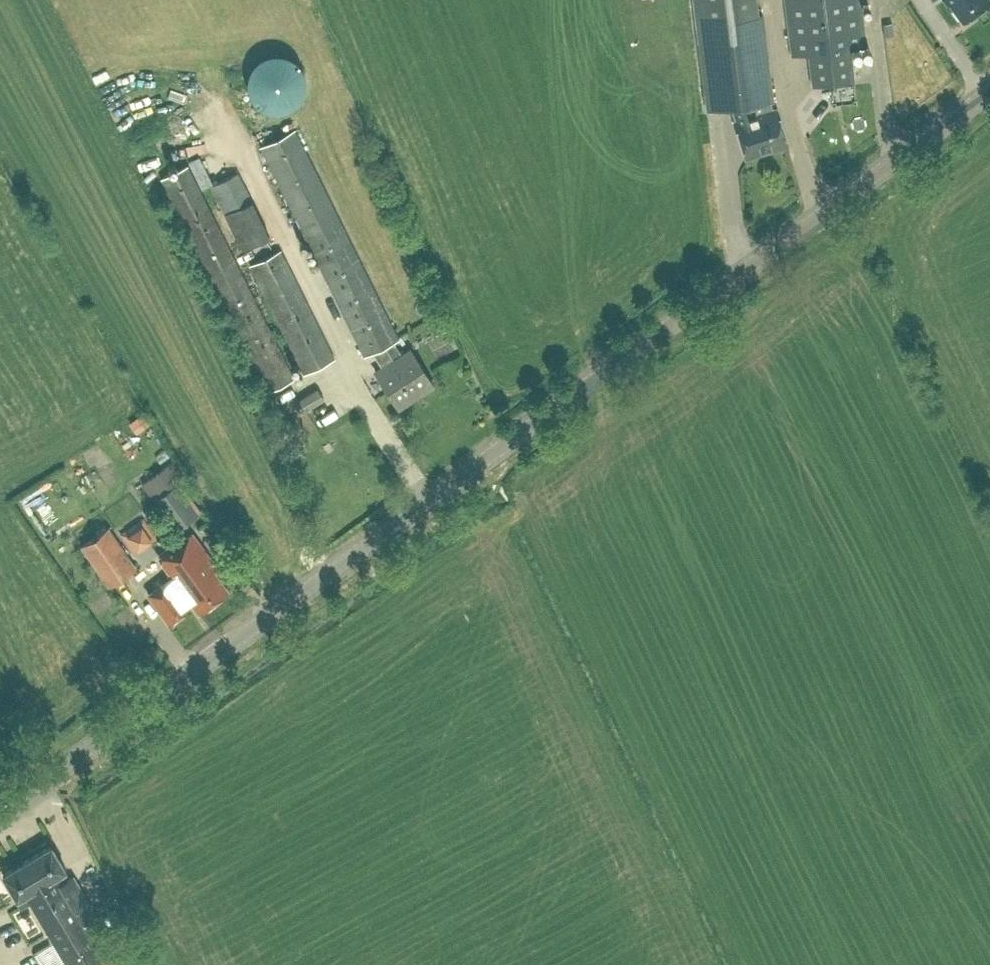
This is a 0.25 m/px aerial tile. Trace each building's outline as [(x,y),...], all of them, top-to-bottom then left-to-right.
[(706,110),(732,107),(733,110),(731,111),(746,157),(787,143),(777,113),(772,115),(768,102),(772,102),(762,14),(756,14),(754,0),(692,0),(706,110)] [(849,80),(846,47),(862,45),(858,0),(782,0),(788,53),(804,51),(807,84),(849,80)] [(960,19),(986,0),(947,0),(960,19)] [(275,110),(280,110),(285,109),(290,106),(294,103),(298,100),(301,96),(303,91),(304,86),(304,81),(304,76),(303,71),(301,66),(298,62),(294,59),(290,56),(285,54),(280,52),(275,52),(270,52),(265,53),(260,56),(256,59),(253,62),(250,66),(248,71),(246,76),(246,81),(246,86),(247,88),(248,91),(253,100),(256,103),(260,106),(265,109),(270,110),(275,110)] [(400,353),(391,340),(398,337),(293,129),(258,146),(363,355),(373,350),(383,364),(374,370),(397,406),(432,384),(408,348),(400,353)] [(267,390),(294,376),(234,257),(234,256),(186,164),(160,177),(208,270),(206,271),(267,390)] [(253,198),(238,170),(209,185),(223,212),(253,198)] [(302,372),(333,357),(280,248),(249,263),(302,372)] [(300,411),(324,398),(317,387),(293,401),(300,411)] [(148,421),(142,411),(129,419),(136,429),(148,421)] [(174,529),(197,512),(175,483),(185,476),(170,460),(140,483),(174,529)] [(107,586),(135,568),(107,526),(78,546),(107,586)] [(214,541),(222,534),(216,528),(208,535),(214,541)] [(198,610),(226,589),(214,573),(218,570),(190,531),(158,555),(172,574),(148,592),(168,620),(186,607),(180,598),(186,594),(198,610)] [(50,844),(2,872),(16,896),(23,892),(66,964),(98,964),(108,959),(89,927),(100,921),(73,875),(62,881),(57,872),(64,868),(50,844)]
